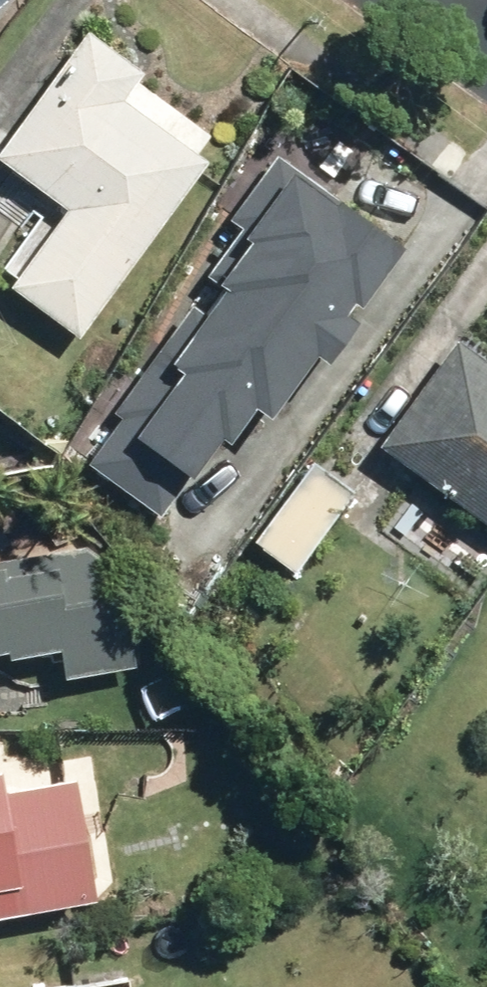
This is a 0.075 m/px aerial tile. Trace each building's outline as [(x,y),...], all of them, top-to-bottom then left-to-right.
[(4,285),(0,291),(0,295),(70,341),(205,137),(155,105),(144,122),(112,101),(127,78),(39,19),(0,78),(0,174),(44,203),(0,270),(0,283),(4,285)] [(196,470),(394,242),(272,174),(128,433),(196,470)] [(438,343),(364,450),(486,535),(486,376),(438,343)] [(348,496),(303,463),(242,547),(287,580),(348,496)] [(47,659),(50,681),(121,670),(105,567),(76,548),(0,560),(0,667),(47,659)] [(77,907),(55,790),(0,800),(0,922),(77,907)]
